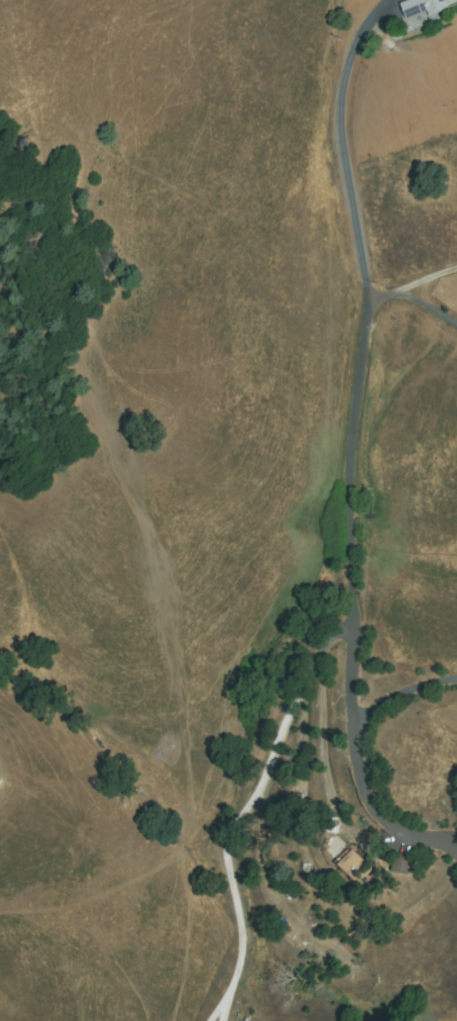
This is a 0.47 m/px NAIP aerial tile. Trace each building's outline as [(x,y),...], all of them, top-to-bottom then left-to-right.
[(403,1),(406,0),(456,0),(456,3),(409,20),(403,1)] [(353,850),(374,874),(359,887),(338,863),(353,850)] [(395,856),(409,857),(408,874),(393,872),(395,856)]
